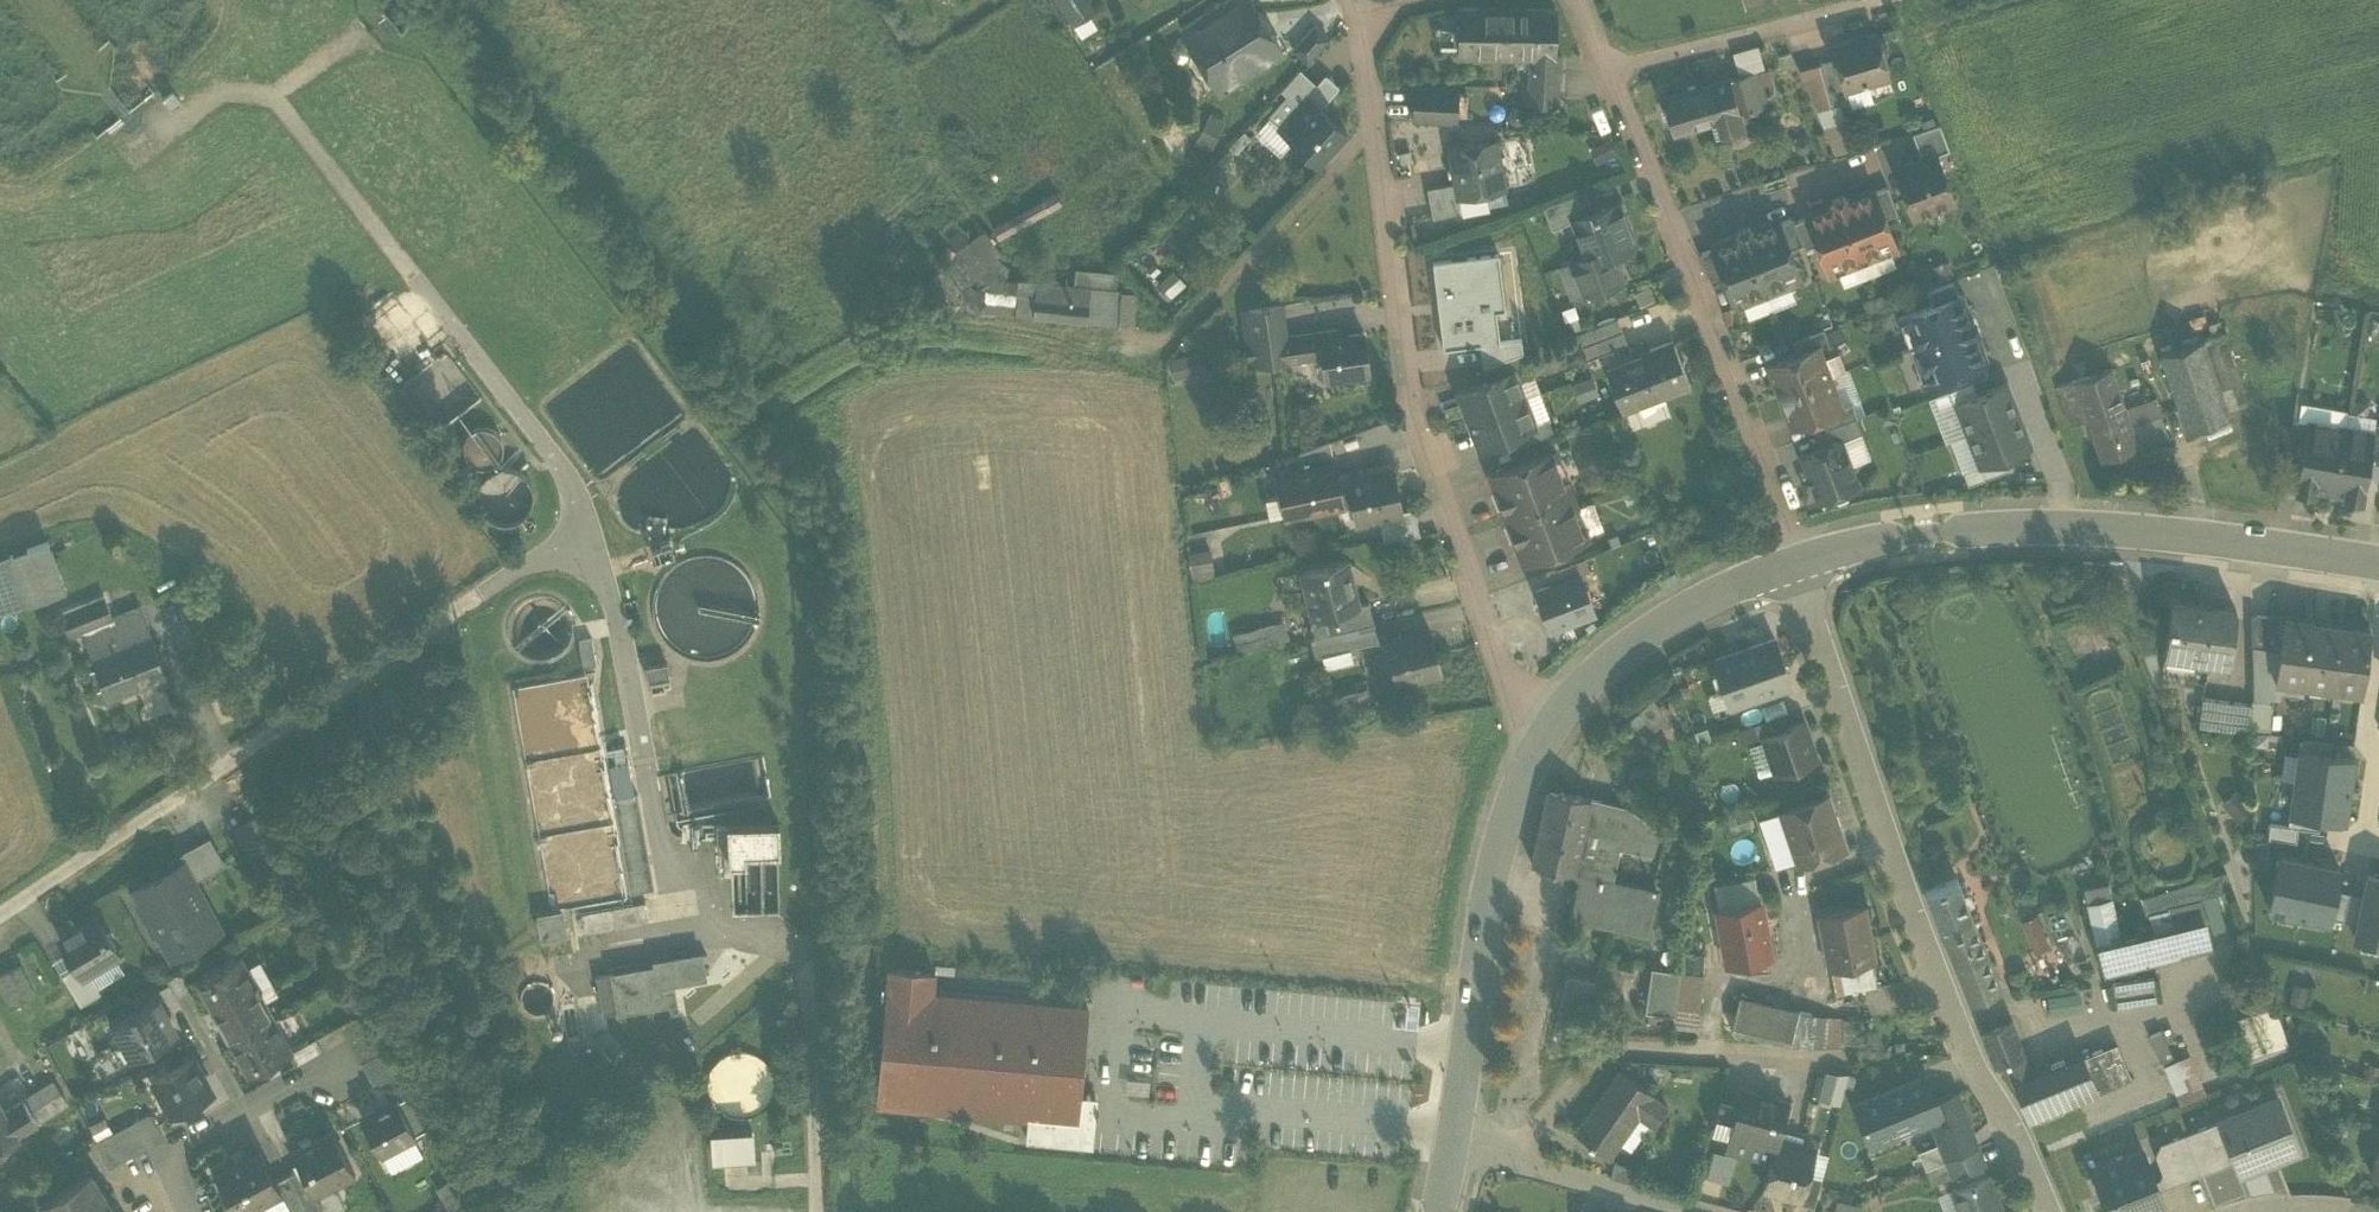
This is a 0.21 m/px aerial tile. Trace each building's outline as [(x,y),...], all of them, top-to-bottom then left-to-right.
[(1072,24),(1088,17),(1080,0),(1061,0),(1072,24)] [(1181,28),(1219,90),(1282,52),(1250,0),(1227,0),(1181,28)] [(1507,9),(1459,8),(1458,53),(1506,54),(1507,9)] [(1555,10),(1507,9),(1506,54),(1531,55),(1554,55),(1554,54),(1555,10)] [(1315,26),(1294,48),(1307,60),(1328,38),(1315,26)] [(1875,31),(1831,43),(1836,58),(1844,87),(1846,87),(1864,82),(1888,75),(1881,54),(1885,53),(1887,47),(1885,41),(1880,38),(1877,39),(1875,31)] [(1757,44),(1732,51),(1739,74),(1757,69),(1764,67),(1757,44)] [(1554,55),(1531,55),(1529,104),(1554,105),(1556,72),(1559,72),(1560,54),(1554,54),(1554,55)] [(1836,58),(1818,62),(1830,104),(1835,103),(1849,99),(1846,87),(1844,87),(1836,58)] [(1841,117),(1835,103),(1830,104),(1818,62),(1799,68),(1823,123),(1841,117)] [(1739,74),(1727,78),(1738,113),(1740,113),(1767,105),(1757,69),(1739,74)] [(1295,106),(1304,96),(1314,84),(1306,76),(1286,98),(1295,106)] [(1727,78),(1708,83),(1718,118),(1717,119),(1721,133),(1744,126),(1740,113),(1738,113),(1727,78)] [(1846,87),(1849,99),(1851,104),(1869,99),(1864,82),(1846,87)] [(1708,83),(1664,96),(1674,131),(1717,119),(1718,118),(1708,83)] [(1457,89),(1414,87),(1413,118),(1455,120),(1456,114),(1457,93),(1457,89)] [(1467,93),(1457,93),(1456,114),(1466,115),(1467,93)] [(1295,106),(1276,127),(1288,137),(1315,106),(1304,96),(1295,106)] [(1295,106),(1286,98),(1267,120),(1276,127),(1295,106)] [(1322,112),(1315,106),(1288,137),(1318,162),(1345,132),(1333,122),(1338,117),(1326,107),(1322,112)] [(1224,120),(1211,114),(1197,140),(1210,147),(1224,120)] [(1850,138),(1841,117),(1823,123),(1832,143),(1850,138)] [(1939,123),(1912,131),(1922,157),(1935,152),(1936,153),(1949,148),(1939,123)] [(1496,139),(1448,148),(1454,181),(1457,196),(1458,196),(1461,210),(1461,213),(1489,208),(1486,191),(1506,187),(1496,139)] [(1922,157),(1904,164),(1898,176),(1914,216),(1954,200),(1936,153),(1935,152),(1922,157)] [(1454,181),(1426,186),(1432,216),(1461,210),(1458,196),(1457,196),(1454,181)] [(1887,185),(1874,190),(1884,217),(1897,212),(1887,185)] [(1843,195),(1833,199),(1832,200),(1832,201),(1831,201),(1832,203),(1808,212),(1807,215),(1807,216),(1817,242),(1830,275),(1896,249),(1884,217),(1874,190),(1873,189),(1870,188),(1846,197),(1846,196),(1844,196),(1844,195),(1843,195)] [(1585,189),(1542,205),(1551,227),(1571,219),(1570,218),(1593,209),(1585,189)] [(1054,193),(993,228),(999,238),(1060,203),(1054,193)] [(1593,209),(1570,218),(1571,219),(1577,236),(1585,239),(1588,238),(1592,250),(1570,259),(1583,293),(1623,278),(1612,251),(1634,243),(1618,200),(1593,209)] [(1794,221),(1792,216),(1779,221),(1789,248),(1802,243),(1794,221)] [(1817,242),(1807,216),(1794,221),(1802,243),(1804,247),(1817,242)] [(1776,219),(1752,228),(1751,226),(1750,227),(1749,226),(1748,226),(1738,229),(1737,231),(1738,231),(1736,232),(1737,234),(1713,243),(1712,246),(1712,247),(1722,273),(1735,306),(1801,280),(1789,248),(1779,221),(1778,220),(1776,219)] [(945,267),(963,308),(1004,312),(1007,282),(979,233),(970,240),(958,249),(945,267)] [(953,242),(958,249),(970,240),(965,233),(953,242)] [(1712,247),(1699,252),(1709,278),(1722,273),(1712,247)] [(912,317),(963,308),(945,267),(932,277),(905,289),(912,317)] [(1077,272),(1075,285),(1103,289),(1109,290),(1111,276),(1077,272)] [(1952,279),(1927,289),(1931,302),(1957,292),(1952,279)] [(1024,293),(1025,283),(1007,282),(1004,312),(1017,313),(1018,293),(1024,293)] [(1075,289),(1025,283),(1024,293),(1018,293),(1017,313),(1101,322),(1103,289),(1075,285),(1075,289)] [(1109,290),(1103,289),(1101,322),(1123,324),(1127,293),(1109,290)] [(1931,302),(1898,315),(1923,382),(1955,370),(1982,359),(1983,359),(1984,356),(1975,332),(1977,331),(1971,317),(1969,317),(1960,294),(1957,292),(1931,302)] [(1140,294),(1127,293),(1123,324),(1136,326),(1140,294)] [(1281,304),(1248,309),(1252,340),(1286,335),(1281,304)] [(1617,316),(1577,331),(1582,344),(1622,329),(1617,316)] [(2197,322),(2104,353),(2112,378),(2163,362),(2160,352),(2202,338),(2197,322)] [(1823,327),(1792,339),(1797,352),(1818,344),(1818,345),(1828,342),(1823,327)] [(1363,332),(1337,335),(1336,328),(1286,335),(1252,340),(1255,363),(1311,355),(1311,356),(1322,354),(1325,377),(1369,371),(1363,332)] [(1622,329),(1582,344),(1587,357),(1627,342),(1622,329)] [(2246,401),(2222,331),(2202,338),(2226,407),(2246,401)] [(2202,338),(2160,352),(2163,362),(2178,404),(2186,429),(2228,414),(2226,407),(2202,338)] [(1672,340),(1650,349),(1652,353),(1606,369),(1622,409),(1636,404),(1636,403),(1666,391),(1667,394),(1689,385),(1672,340)] [(1797,352),(1767,364),(1779,395),(1830,375),(1818,345),(1818,344),(1797,352)] [(1196,349),(1171,357),(1178,377),(1203,368),(1196,349)] [(1523,351),(1483,366),(1487,379),(1512,370),(1528,365),(1523,351)] [(2104,353),(2063,369),(2068,381),(2056,385),(2069,424),(2088,417),(2088,415),(2121,404),(2112,378),(2104,353)] [(1982,359),(1955,370),(1960,383),(1987,373),(1982,359)] [(1487,379),(1459,390),(1469,417),(1522,397),(1512,370),(1487,379)] [(1593,370),(1571,378),(1579,400),(1601,392),(1593,370)] [(1830,375),(1779,395),(1790,426),(1820,414),(1842,406),(1841,405),(1830,375)] [(2005,381),(1955,400),(1967,431),(2017,412),(2005,381)] [(1522,397),(1469,417),(1479,443),(1508,432),(1532,423),(1522,397)] [(1851,401),(1841,405),(1842,406),(1820,414),(1826,428),(1855,416),(1857,416),(1851,401)] [(2161,416),(2129,427),(2121,404),(2088,415),(2088,417),(2102,459),(2168,435),(2161,416)] [(2159,410),(2161,416),(2168,435),(2186,429),(2178,404),(2159,410)] [(2017,412),(1967,431),(1979,463),(2007,452),(2029,444),(2017,412)] [(1826,428),(1815,432),(1820,445),(1840,437),(1840,439),(1861,431),(1855,416),(1826,428)] [(1532,423),(1508,432),(1513,446),(1553,430),(1548,417),(1532,423)] [(2307,421),(2293,418),(2286,455),(2300,458),(2307,421)] [(2344,427),(2307,421),(2300,458),(2295,489),(2313,492),(2314,487),(2333,490),(2344,427)] [(2373,423),(2371,432),(2372,432),(2367,460),(2378,462),(2378,424),(2373,423)] [(2371,432),(2344,427),(2333,490),(2344,493),(2343,497),(2361,500),(2363,485),(2367,460),(2372,432),(2371,432)] [(1820,445),(1801,452),(1819,500),(1831,495),(1837,497),(1846,494),(1848,488),(1858,485),(1840,439),(1840,437),(1820,445)] [(1330,442),(1298,453),(1300,468),(1334,461),(1330,442)] [(1553,451),(1491,474),(1507,516),(1569,493),(1553,451)] [(2007,452),(1979,463),(1969,467),(1974,480),(2012,465),(2007,452)] [(2367,460),(2363,485),(2377,487),(2378,477),(2378,462),(2367,460)] [(1300,468),(1276,473),(1286,522),(1348,510),(1347,507),(1341,475),(1338,461),(1334,461),(1300,468)] [(1353,506),(1358,529),(1381,524),(1407,519),(1405,512),(1395,462),(1346,472),(1347,474),(1353,506)] [(1347,474),(1341,475),(1347,507),(1353,506),(1347,474)] [(1569,493),(1507,516),(1523,559),(1586,535),(1569,493)] [(1416,510),(1405,512),(1407,519),(1381,524),(1384,540),(1421,536),(1416,510)] [(0,557),(0,612),(64,588),(46,540),(0,557)] [(1215,576),(1212,550),(1188,553),(1191,579),(1215,576)] [(1347,562),(1300,573),(1310,617),(1329,613),(1358,606),(1347,562)] [(1580,573),(1535,590),(1549,627),(1594,610),(1580,573)] [(141,607),(114,618),(105,596),(63,612),(71,635),(83,631),(109,698),(167,676),(141,607)] [(2236,610),(2170,600),(2162,659),(2228,668),(2236,610)] [(1368,603),(1358,606),(1329,613),(1334,631),(1345,628),(1373,622),(1368,603)] [(2269,615),(2250,612),(2251,645),(2253,645),(2264,647),(2269,615)] [(2283,617),(2269,615),(2264,647),(2278,649),(2283,617)] [(2312,621),(2283,617),(2278,649),(2272,687),(2273,687),(2302,691),(2304,674),(2312,621)] [(1234,634),(1238,652),(1290,639),(1286,621),(1234,634)] [(2341,625),(2312,621),(2304,674),(2333,678),(2341,625)] [(1373,622),(1345,628),(1349,645),(1377,638),(1373,622)] [(2370,629),(2341,625),(2333,678),(2363,682),(2370,629)] [(1334,631),(1338,647),(1349,645),(1345,628),(1334,631)] [(1338,647),(1334,631),(1310,636),(1314,652),(1338,647)] [(1430,631),(1386,642),(1396,681),(1440,670),(1430,631)] [(1771,631),(1705,652),(1722,703),(1788,682),(1771,631)] [(592,636),(578,639),(582,664),(596,662),(592,636)] [(2264,647),(2253,645),(2255,698),(2272,700),(2273,687),(2272,687),(2278,649),(2264,647)] [(667,661),(646,664),(648,680),(669,676),(667,661)] [(1641,707),(1655,726),(1670,715),(1656,696),(1641,707)] [(2251,703),(2202,696),(2198,724),(2252,732),(2252,724),(2251,703)] [(2272,700),(2255,698),(2254,699),(2251,703),(2252,724),(2269,723),(2272,700)] [(1783,712),(1753,722),(1758,735),(1762,733),(1787,725),(1783,712)] [(1787,725),(1762,733),(1775,771),(1815,757),(1803,720),(1787,725)] [(2358,819),(2368,753),(2307,744),(2295,821),(2323,825),(2325,814),(2358,819)] [(1626,805),(1548,787),(1547,789),(1548,789),(1532,860),(1531,860),(1531,862),(1580,873),(1609,879),(1610,878),(1617,844),(1636,847),(1646,819),(1626,805)] [(637,792),(612,796),(629,892),(654,887),(637,792)] [(1825,792),(1781,807),(1781,808),(1761,814),(1778,864),(1797,858),(1798,861),(1843,846),(1825,792)] [(1744,805),(1721,813),(1728,833),(1751,826),(1744,805)] [(259,815),(235,829),(249,854),(273,840),(271,835),(259,815)] [(1658,828),(1646,819),(1636,847),(1635,851),(1649,856),(1658,828)] [(779,823),(727,825),(729,864),(731,864),(746,864),(746,854),(778,853),(780,853),(779,823)] [(2378,939),(2378,870),(2371,871),(2367,892),(2355,889),(2352,861),(2290,850),(2279,851),(2278,857),(2280,872),(2271,920),(2297,925),(2299,912),(2335,918),(2364,916),(2364,919),(2361,935),(2374,938),(2378,939)] [(186,852),(128,883),(169,954),(224,924),(186,852)] [(2225,871),(2141,897),(2145,911),(2173,903),(2170,911),(2148,916),(2152,932),(2122,939),(2109,885),(2084,891),(2096,946),(2103,975),(2213,949),(2201,899),(2202,898),(2213,931),(2225,928),(2215,894),(2232,890),(2225,871)] [(1610,878),(1609,879),(1580,873),(1572,911),(1608,919),(1607,923),(1646,932),(1656,888),(1610,878)] [(1999,986),(1956,876),(1925,888),(1968,998),(1999,986)] [(649,895),(585,911),(591,932),(654,917),(649,895)] [(1759,898),(1716,906),(1727,963),(1770,955),(1759,898)] [(1862,903),(1819,911),(1835,990),(1877,983),(1862,903)] [(552,909),(539,911),(543,933),(566,929),(562,910),(561,907),(552,909)] [(2035,915),(2023,920),(2033,946),(2045,941),(2035,915)] [(96,917),(60,939),(76,965),(80,973),(87,969),(97,963),(104,964),(119,955),(96,917)] [(655,966),(612,974),(618,1011),(675,1001),(672,982),(704,977),(700,953),(655,961),(655,966)] [(1701,954),(1685,953),(1685,967),(1700,968),(1701,954)] [(238,955),(197,977),(214,1009),(256,987),(245,966),(238,955)] [(256,987),(271,979),(259,958),(245,966),(256,987)] [(746,961),(695,1003),(711,1023),(762,981),(746,961)] [(87,969),(80,973),(76,965),(62,974),(81,1004),(101,992),(87,969)] [(1679,969),(1650,965),(1645,1002),(1674,1006),(1679,969)] [(1087,1005),(933,991),(935,971),(888,967),(876,1104),(1028,1117),(1026,1141),(1094,1147),(1098,1099),(1079,1097),(1087,1005)] [(1703,972),(1679,969),(1674,1006),(1672,1023),(1698,1027),(1700,1010),(1698,1010),(1703,972)] [(1594,977),(1566,971),(1557,1011),(1585,1018),(1594,977)] [(2154,973),(2111,979),(2114,1004),(2158,998),(2154,973)] [(612,974),(596,976),(602,1014),(618,1011),(612,974)] [(271,979),(256,987),(263,1000),(278,992),(271,979)] [(7,980),(0,984),(0,1009),(3,1015),(21,1005),(7,980)] [(256,987),(214,1009),(232,1041),(273,1019),(263,1000),(256,987)] [(1798,1009),(1738,994),(1731,1027),(1790,1042),(1798,1009)] [(159,998),(110,1024),(111,1027),(116,1024),(132,1055),(128,1057),(129,1059),(175,1034),(163,1012),(166,1010),(159,998)] [(2275,1004),(2238,1017),(2250,1055),(2287,1042),(2275,1004)] [(1827,1014),(1798,1009),(1790,1042),(1823,1045),(1827,1014)] [(2010,1012),(1976,1025),(1991,1065),(2005,1059),(2023,1053),(2024,1052),(2010,1012)] [(1841,1015),(1827,1014),(1823,1045),(1838,1045),(1841,1015)] [(627,1018),(601,1023),(603,1036),(629,1031),(627,1018)] [(273,1019),(232,1041),(249,1073),(291,1051),(273,1019)] [(372,1022),(347,1036),(355,1049),(379,1035),(372,1022)] [(1860,1041),(1859,1023),(1843,1023),(1843,1041),(1860,1041)] [(2161,1029),(2148,1034),(2159,1060),(2172,1055),(2161,1029)] [(386,1048),(379,1035),(355,1049),(361,1061),(386,1048)] [(2114,1038),(2081,1051),(2095,1086),(2096,1086),(2128,1072),(2114,1038)] [(2029,1065),(2010,1072),(2006,1074),(2023,1115),(2095,1086),(2081,1051),(2078,1045),(2029,1065)] [(386,1048),(361,1061),(368,1074),(393,1060),(386,1048)] [(2183,1051),(2159,1061),(2172,1091),(2185,1085),(2180,1074),(2191,1069),(2183,1051)] [(2029,1065),(2023,1053),(2005,1059),(2010,1072),(2029,1065)] [(192,1057),(154,1078),(155,1080),(161,1077),(169,1092),(166,1094),(175,1110),(172,1111),(173,1113),(211,1093),(192,1057)] [(393,1060),(368,1074),(375,1086),(400,1072),(393,1060)] [(1922,1063),(1846,1094),(1863,1143),(1930,1114),(1941,1142),(1942,1144),(1971,1132),(1954,1090),(1935,1097),(1922,1063)] [(1652,1091),(1619,1068),(1575,1130),(1588,1139),(1587,1141),(1607,1155),(1637,1112),(1653,1123),(1666,1105),(1650,1093),(1652,1091)] [(1846,1070),(1828,1069),(1822,1094),(1839,1099),(1846,1070)] [(53,1081),(24,1099),(38,1120),(67,1102),(53,1081)] [(143,1089),(147,1105),(163,1101),(160,1085),(143,1089)] [(1787,1099),(1741,1087),(1726,1143),(1747,1148),(1752,1132),(1776,1138),(1776,1136),(1787,1099)] [(2276,1090),(2213,1114),(2213,1116),(2229,1156),(2236,1176),(2300,1151),(2276,1090)] [(410,1097),(399,1103),(404,1112),(414,1106),(410,1097)] [(24,1099),(4,1111),(18,1133),(38,1120),(24,1099)] [(1732,1103),(1719,1100),(1711,1127),(1724,1131),(1732,1103)] [(396,1102),(377,1112),(375,1110),(363,1116),(362,1117),(382,1155),(384,1154),(379,1146),(392,1139),(394,1144),(413,1134),(414,1134),(397,1101),(395,1102),(396,1102)] [(20,1135),(18,1133),(4,1111),(0,1104),(0,1148),(20,1135)] [(2213,1116),(2182,1130),(2196,1170),(2229,1156),(2213,1116)] [(133,1120),(95,1140),(109,1165),(147,1145),(133,1120)] [(753,1155),(752,1128),(711,1131),(713,1157),(753,1155)] [(291,1150),(300,1166),(315,1195),(315,1194),(324,1211),(329,1211),(344,1204),(333,1185),(355,1173),(331,1129),(291,1150)] [(2182,1130),(2157,1140),(2152,1151),(2158,1167),(2158,1173),(2153,1175),(2157,1187),(2196,1170),(2182,1130)] [(1941,1142),(1919,1150),(1925,1165),(1976,1146),(1971,1132),(1942,1144),(1941,1142)] [(1814,1146),(1776,1136),(1776,1138),(1763,1186),(1799,1196),(1800,1196),(1807,1171),(1814,1146)] [(2085,1162),(2104,1211),(2139,1211),(2164,1203),(2157,1187),(2153,1175),(2140,1141),(2085,1162)] [(1814,1146),(1807,1171),(1821,1175),(1828,1150),(1814,1146)] [(1976,1146),(1925,1165),(1931,1181),(1982,1161),(1976,1146)] [(1718,1147),(1710,1175),(1729,1180),(1737,1153),(1718,1147)] [(234,1164),(233,1162),(215,1172),(236,1211),(241,1211),(260,1202),(256,1196),(278,1184),(275,1180),(259,1150),(234,1164)] [(2375,1154),(2370,1173),(2378,1176),(2378,1155),(2375,1154)] [(1637,1169),(1614,1157),(1609,1174),(1634,1181),(1637,1169)] [(300,1166),(287,1173),(305,1207),(305,1208),(308,1211),(324,1211),(315,1194),(315,1195),(300,1166)] [(2245,1173),(2248,1195),(2285,1189),(2281,1167),(2245,1173)] [(90,1171),(46,1198),(55,1211),(116,1211),(90,1171)] [(1800,1196),(1799,1196),(1797,1201),(1813,1205),(1821,1175),(1807,1171),(1800,1196)] [(1951,1186),(1961,1211),(2002,1211),(1986,1172),(1951,1186)] [(287,1173),(275,1180),(278,1184),(281,1191),(279,1192),(290,1211),(296,1211),(305,1208),(305,1207),(287,1173)] [(1951,1186),(1937,1191),(1945,1211),(1961,1211),(1951,1186)] [(1864,1201),(1837,1197),(1835,1211),(1863,1211),(1864,1201)] [(456,1211),(476,1211),(470,1202),(456,1211)]
